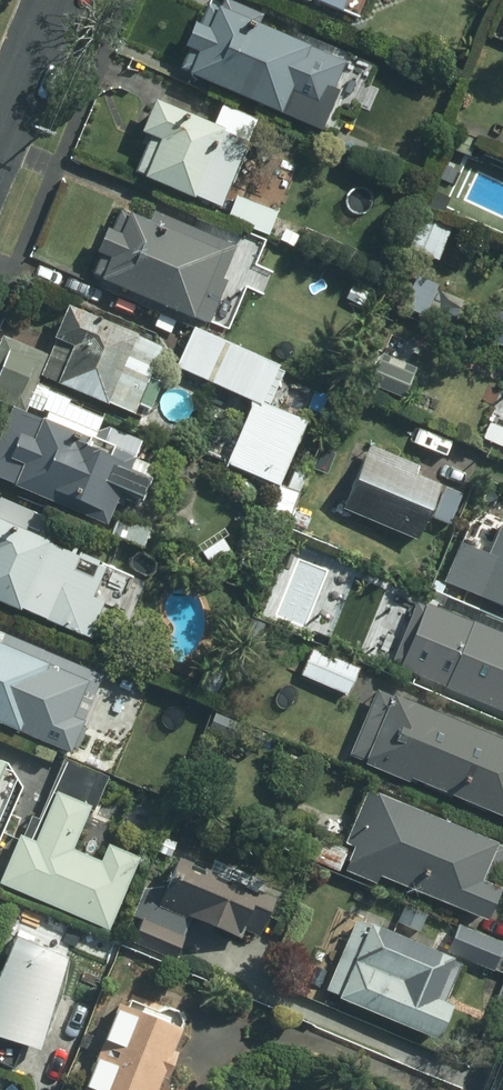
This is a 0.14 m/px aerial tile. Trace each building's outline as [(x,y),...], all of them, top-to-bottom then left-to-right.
[(306,7),(309,2),(340,15),(346,0),(290,0),(306,7)] [(318,113),(340,60),(305,45),(306,44),(205,2),(197,21),(191,19),(181,44),(186,47),(179,66),(219,82),(216,86),(276,110),(282,97),(318,113)] [(148,134),(132,171),(219,209),(248,142),(218,129),(220,126),(150,96),(136,129),(148,134)] [(221,103),(214,122),(250,137),(257,118),(221,103)] [(234,195),(224,216),(266,234),(275,213),(234,195)] [(219,276),(231,244),(151,209),(147,219),(126,210),(124,213),(115,208),(108,227),(102,226),(92,249),(98,252),(88,273),(189,316),(190,313),(206,321),(225,279),(219,276)] [(296,233),(282,227),(277,239),(291,245),(296,233)] [(445,237),(421,227),(412,249),(436,259),(445,237)] [(280,275),(290,250),(251,233),(240,258),(280,275)] [(423,317),(435,283),(413,273),(400,308),(423,317)] [(350,284),(343,301),(359,308),(367,291),(350,284)] [(131,334),(132,333),(63,304),(50,336),(55,338),(39,375),(102,404),(103,401),(130,413),(135,402),(147,408),(159,382),(145,375),(158,347),(131,334)] [(258,402),(275,364),(192,327),(174,366),(258,402)] [(0,335),(0,336),(0,401),(20,409),(44,354),(0,335)] [(367,382),(402,397),(414,367),(381,352),(367,382)] [(219,404),(225,392),(210,385),(204,398),(219,404)] [(303,423),(252,401),(225,463),(276,485),(303,423)] [(101,523),(115,490),(139,500),(148,477),(125,467),(137,440),(105,426),(85,433),(83,436),(39,416),(37,418),(10,406),(0,429),(0,480),(101,523)] [(367,444),(341,507),(413,536),(435,483),(412,474),(416,464),(367,444)] [(288,516),(296,491),(284,488),(279,502),(276,500),(272,512),(288,516)] [(24,528),(32,510),(0,496),(0,518),(24,528)] [(502,606),(502,514),(501,519),(473,507),(442,581),(502,606)] [(116,513),(108,533),(141,546),(149,526),(116,513)] [(85,635),(99,600),(89,596),(101,567),(93,564),(95,558),(76,550),(74,555),(70,553),(74,544),(47,533),(44,538),(0,519),(0,603),(15,609),(16,606),(85,635)] [(421,687),(436,655),(382,629),(368,661),(421,687)] [(502,708),(502,634),(497,632),(494,640),(468,629),(455,664),(464,670),(464,673),(463,691),(502,708)] [(14,732),(34,686),(43,690),(52,669),(42,665),(43,663),(0,644),(0,726),(14,732)] [(312,645),(299,673),(347,695),(360,667),(312,645)] [(502,817),(502,741),(391,692),(389,695),(375,689),(360,725),(376,731),(364,760),(502,817)] [(61,759),(36,819),(29,815),(20,837),(18,836),(0,878),(0,883),(105,927),(134,857),(106,845),(99,863),(67,850),(75,832),(71,830),(82,806),(91,811),(105,776),(61,759)] [(485,918),(497,886),(490,883),(502,850),(502,847),(365,788),(342,842),(351,846),(341,870),(373,883),(376,874),(485,918)] [(336,873),(346,849),(310,834),(299,857),(336,873)] [(145,896),(125,938),(168,956),(185,914),(235,936),(239,925),(255,932),(270,896),(256,890),(261,879),(207,856),(203,868),(176,857),(158,901),(145,896)] [(355,888),(351,897),(366,904),(370,895),(355,888)] [(403,902),(394,922),(419,933),(427,913),(403,902)] [(355,918),(323,993),(434,1039),(448,1005),(442,1002),(459,961),(355,918)] [(436,947),(493,970),(502,943),(446,920),(436,947)] [(10,932),(0,959),(0,1063),(9,1066),(18,1044),(39,1047),(63,955),(10,932)] [(114,1003),(80,1089),(154,1089),(158,1078),(164,1081),(175,1052),(169,1050),(178,1028),(176,1028),(178,1022),(175,1012),(164,1008),(155,1012),(127,1001),(125,1007),(114,1003)]
